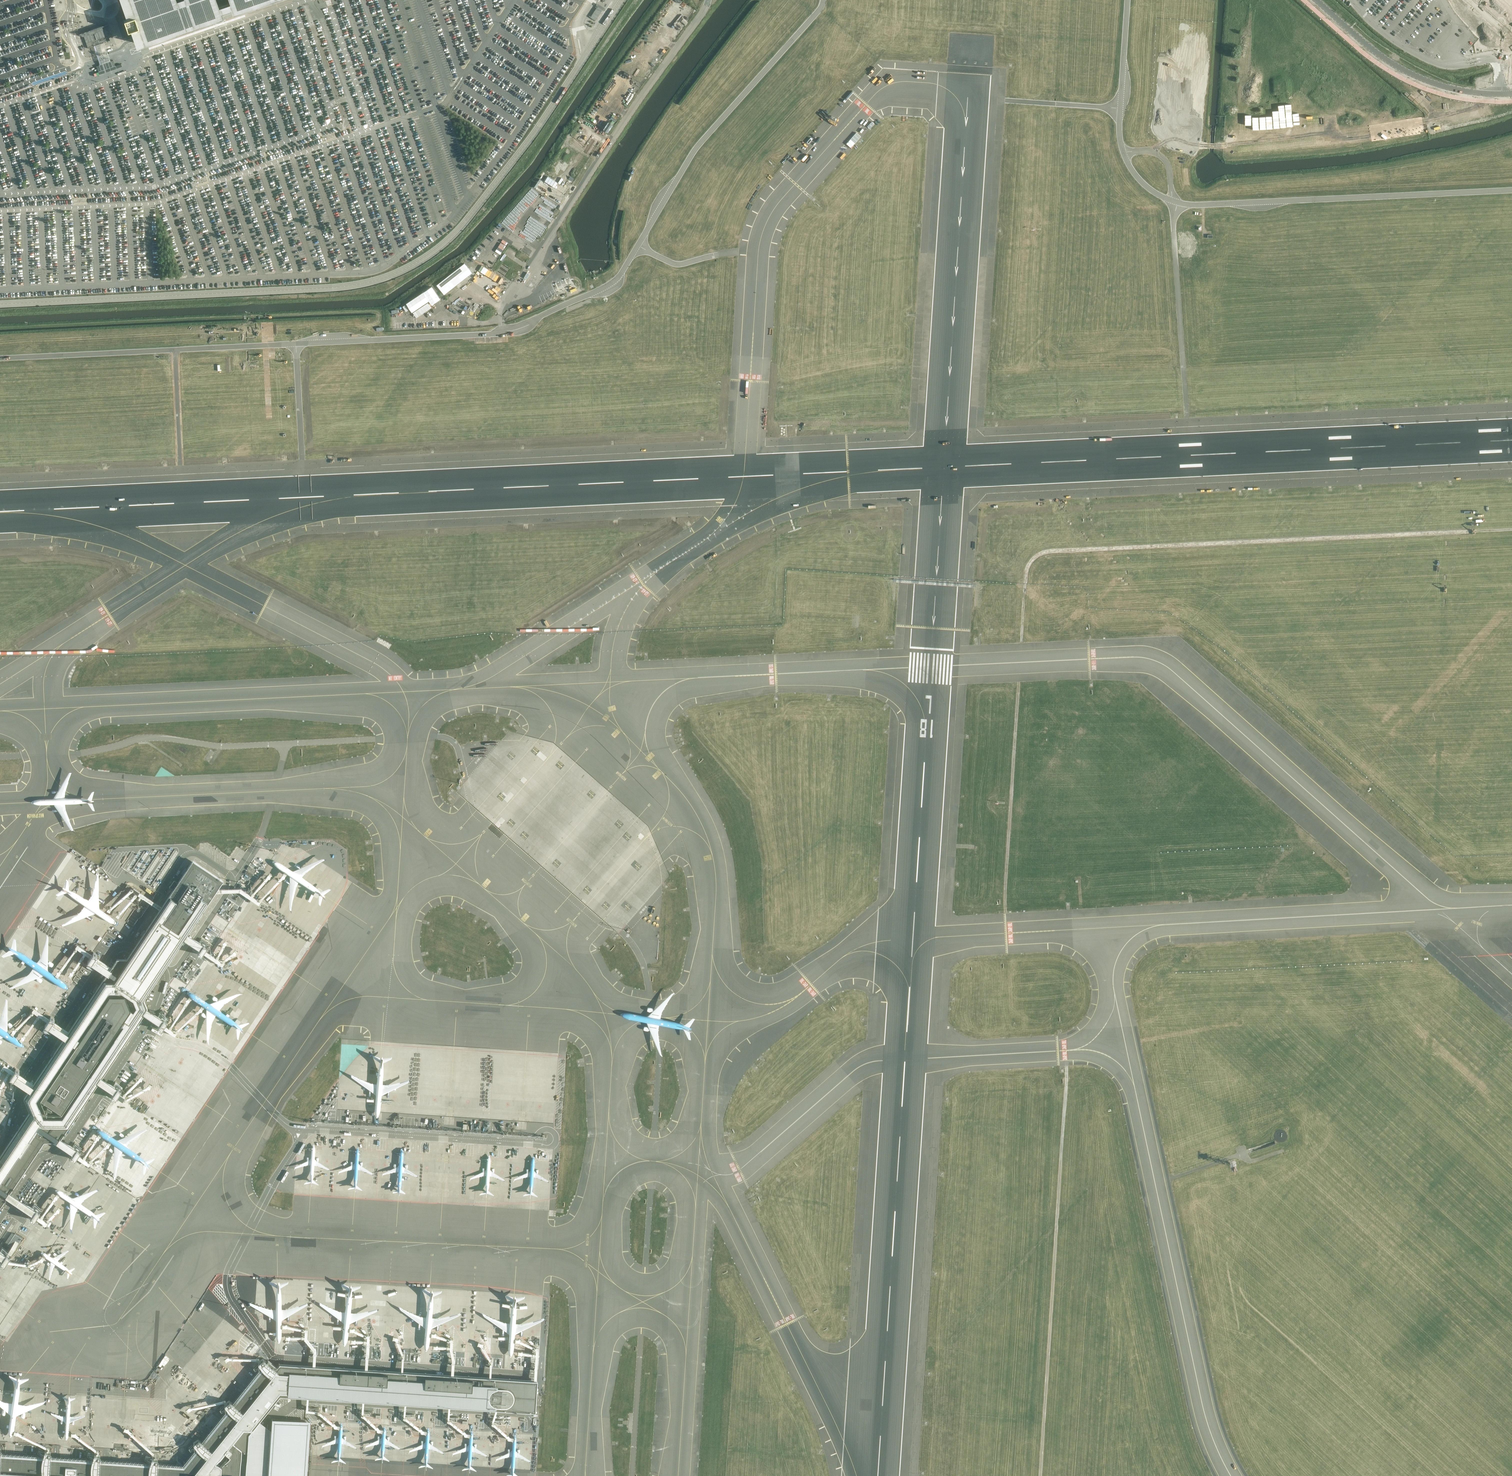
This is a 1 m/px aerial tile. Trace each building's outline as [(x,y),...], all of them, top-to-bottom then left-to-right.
[(130,15),(124,17),(127,27),(134,24),(142,47),(281,0),(125,0),(130,15)] [(598,7),(590,17),(596,21),(603,10),(598,7)] [(105,27),(83,34),(88,48),(94,47),(104,43),(110,41),(105,27)] [(98,62),(99,65),(111,61),(104,43),(94,47),(99,62),(98,62)] [(113,60),(111,61),(99,65),(96,66),(99,75),(122,67),(121,64),(115,66),(113,60)] [(565,195),(540,179),(534,189),(558,205),(565,195)] [(537,238),(512,221),(506,231),(531,247),(537,238)] [(510,268),(502,264),(497,271),(504,276),(510,268)] [(505,289),(471,267),(464,278),(497,300),(505,289)] [(427,306),(420,295),(391,312),(397,323),(427,306)] [(5,1200),(11,1191),(31,1161),(44,1141),(59,1141),(89,1097),(148,1009),(144,999),(159,977),(163,971),(223,880),(193,860),(186,870),(132,950),(127,958),(117,958),(71,1027),(47,1062),(24,1098),(29,1112),(7,1145),(0,1155),(0,1207),(5,1200)] [(308,1463),(311,1420),(303,1420),(272,1418),(271,1429),(264,1424),(260,1420),(271,1406),(280,1395),(282,1395),(304,1397),(524,1411),(535,1412),(537,1380),(528,1379),(474,1376),(425,1373),(388,1370),(341,1367),(306,1365),(279,1363),(277,1366),(273,1363),(268,1359),(264,1356),(258,1361),(258,1362),(259,1364),(262,1367),(233,1403),(229,1399),(224,1404),(225,1405),(225,1406),(228,1409),(202,1442),(198,1438),(193,1442),(194,1444),(194,1445),(197,1448),(183,1465),(157,1463),(158,1457),(152,1455),(151,1459),(150,1460),(149,1463),(100,1460),(101,1453),(95,1451),(93,1455),(92,1456),(91,1459),(51,1456),(51,1450),(45,1448),(43,1451),(43,1453),(41,1456),(2,1453),(2,1447),(0,1446),(0,1475),(307,1475),(308,1463)] [(182,1433),(182,1434),(177,1440),(182,1444),(187,1437),(182,1433)]
